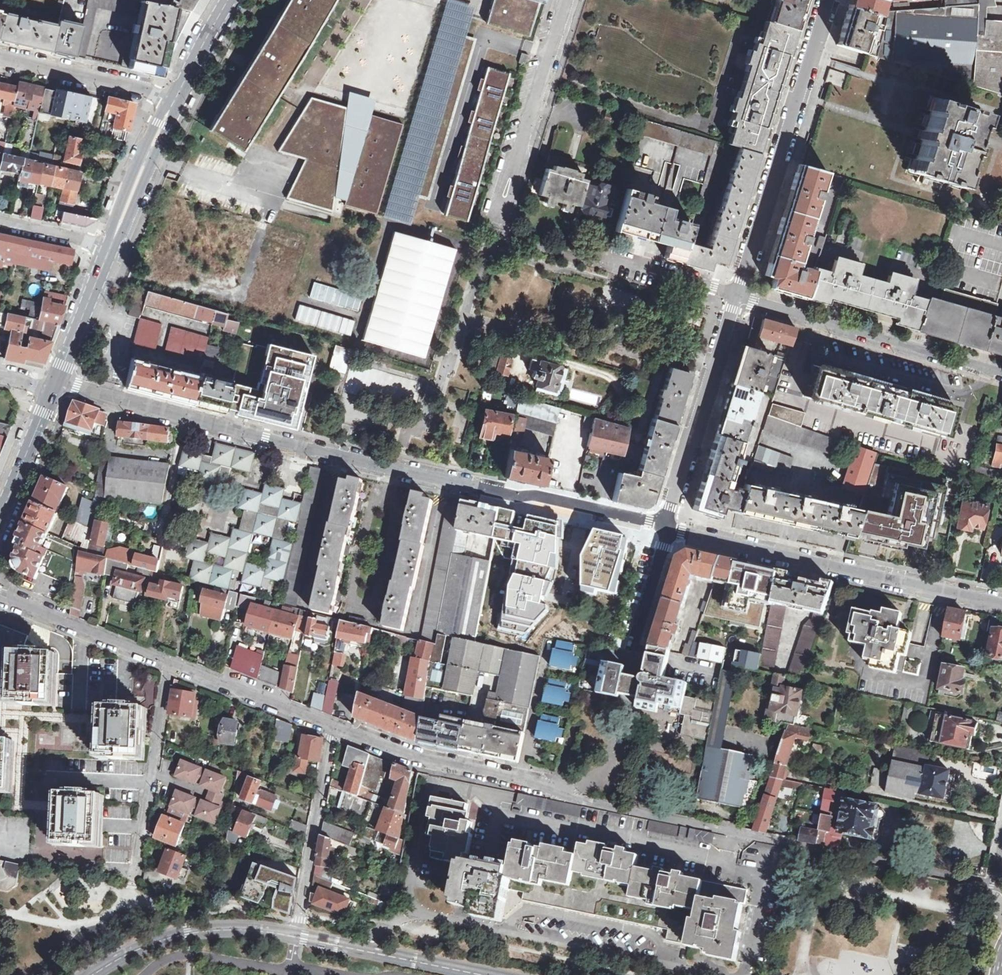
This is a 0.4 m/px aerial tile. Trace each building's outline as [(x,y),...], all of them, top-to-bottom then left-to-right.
[(143,0),(142,0),(88,0),(82,26),(75,56),(83,58),(85,59),(93,22),(93,21),(96,7),(126,13),(129,0),(142,3),(143,0)] [(148,2),(143,0),(142,3),(137,25),(134,25),(132,33),(136,33),(131,59),(124,57),(122,66),(127,67),(127,68),(160,75),(192,12),(170,7),(148,2)] [(181,1),(179,0),(173,0),(170,7),(192,12),(198,0),(181,0),(181,1)] [(244,150),(336,0),(290,0),(210,129),(244,150)] [(406,223),(471,5),(454,0),(452,0),(388,218),(406,223)] [(486,21),(529,35),(539,3),(540,0),(493,0),(486,21)] [(796,30),(797,30),(806,0),(776,0),(776,1),(777,1),(771,23),(796,30)] [(874,15),(877,16),(881,1),(883,0),(851,0),(848,8),(874,15)] [(977,0),(945,0),(945,5),(946,8),(977,6),(977,0)] [(1001,94),(1001,95),(1001,6),(995,6),(993,0),(977,0),(977,6),(972,86),(1001,94)] [(874,57),(972,87),(972,86),(977,6),(946,8),(941,8),(929,9),(912,10),(909,11),(900,11),(894,12),(888,12),(886,19),(884,25),(874,57)] [(865,54),(874,57),(884,25),(872,21),(874,15),(848,8),(847,11),(837,45),(865,54)] [(0,31),(0,39),(52,51),(58,26),(4,14),(0,31)] [(58,26),(52,51),(66,55),(75,57),(75,56),(82,26),(59,21),(58,26)] [(765,21),(760,38),(757,38),(751,58),(748,57),(745,65),(748,66),(738,98),(735,97),(732,106),(735,107),(731,122),(734,123),(727,144),(740,148),(758,153),(796,30),(771,23),(765,21)] [(516,61),(525,65),(528,55),(519,52),(516,61)] [(444,213),(467,220),(511,74),(488,68),(444,213)] [(829,69),(825,82),(844,87),(847,74),(829,69)] [(18,87),(14,105),(34,109),(32,120),(26,118),(20,144),(27,146),(27,149),(24,148),(21,158),(24,159),(28,160),(29,153),(38,112),(44,88),(19,82),(18,87)] [(0,83),(0,98),(2,98),(5,99),(4,105),(6,105),(3,116),(11,117),(14,105),(18,87),(0,83)] [(67,93),(44,88),(38,112),(86,123),(92,96),(68,91),(67,93)] [(200,98),(195,96),(191,105),(196,107),(200,98)] [(108,97),(106,110),(109,111),(108,121),(114,122),(113,127),(129,131),(135,104),(108,97)] [(333,212),(336,197),(345,200),(344,205),(377,213),(402,125),(371,115),(370,119),(345,112),(345,109),(311,99),(278,151),(290,155),(291,152),(311,158),(298,186),(293,184),(286,198),(333,212)] [(921,141),(912,169),(925,173),(925,176),(942,182),(943,179),(955,183),(968,142),(972,131),(976,116),(964,111),(965,108),(947,103),(946,106),(934,102),(921,141)] [(606,109),(603,120),(609,122),(613,111),(606,109)] [(645,121),(641,136),(678,146),(682,132),(645,121)] [(67,129),(60,128),(59,136),(66,137),(67,129)] [(682,132),(678,146),(678,147),(712,156),(716,141),(682,132)] [(69,138),(64,161),(79,165),(81,153),(79,153),(82,140),(69,138)] [(721,143),(716,141),(712,156),(697,209),(702,210),(721,143)] [(5,143),(2,154),(9,155),(11,144),(5,143)] [(740,148),(733,169),(732,169),(730,175),(731,176),(720,211),(719,211),(717,217),(718,218),(709,250),(687,244),(682,263),(683,262),(688,264),(709,270),(711,260),(715,261),(724,264),(758,153),(740,148)] [(305,160),(293,184),(298,186),(311,158),(291,152),(290,155),(305,160)] [(29,153),(28,160),(33,161),(43,163),(53,165),(55,157),(41,153),(40,156),(29,153)] [(0,170),(21,175),(24,159),(21,158),(9,155),(2,154),(0,154),(0,170)] [(28,160),(24,159),(21,175),(18,186),(20,186),(27,187),(33,161),(28,160)] [(33,161),(27,187),(33,188),(37,189),(38,182),(43,163),(33,161)] [(53,165),(43,163),(38,182),(50,185),(54,167),(55,166),(53,165)] [(543,166),(535,193),(576,205),(584,178),(577,176),(579,171),(550,163),(549,167),(543,166)] [(799,165),(765,275),(773,277),(770,287),(790,293),(806,298),(807,295),(816,266),(800,262),(827,173),(799,165)] [(54,167),(50,185),(63,188),(67,171),(67,170),(54,167)] [(85,216),(86,213),(72,210),(80,174),(67,171),(63,188),(60,208),(59,211),(63,212),(85,216)] [(841,176),(828,219),(831,220),(845,178),(841,176)] [(589,185),(586,197),(584,196),(580,210),(583,211),(582,213),(589,216),(590,213),(603,216),(603,215),(610,218),(613,210),(606,208),(612,188),(600,184),(598,188),(589,185)] [(27,187),(20,186),(19,195),(25,196),(27,187)] [(635,236),(651,241),(661,207),(652,204),(653,200),(653,199),(652,199),(652,198),(652,196),(626,190),(614,230),(635,236)] [(30,218),(33,218),(39,219),(40,220),(43,207),(42,207),(45,195),(36,194),(30,218)] [(62,217),(63,212),(59,211),(60,208),(55,207),(54,210),(56,211),(56,215),(62,217)] [(664,257),(673,260),(674,260),(681,262),(682,263),(687,244),(692,227),(685,225),(686,223),(672,220),(671,221),(668,220),(671,209),(661,207),(651,241),(667,246),(664,257)] [(63,217),(61,220),(61,222),(65,223),(67,223),(81,226),(83,226),(84,227),(93,222),(95,221),(96,220),(97,218),(85,216),(63,212),(62,217),(63,217)] [(363,340),(425,357),(456,248),(394,231),(363,340)] [(19,238),(8,236),(6,235),(0,234),(0,259),(0,260),(4,260),(6,250),(16,251),(19,238)] [(599,249),(608,251),(609,251),(609,250),(611,244),(611,242),(613,237),(603,235),(599,249)] [(822,249),(826,237),(819,235),(816,247),(822,249)] [(16,251),(27,254),(30,240),(29,240),(21,239),(19,238),(16,251)] [(33,255),(38,257),(39,254),(51,256),(53,245),(44,244),(42,243),(30,240),(27,254),(33,255)] [(67,248),(64,248),(53,245),(51,256),(50,259),(58,261),(71,263),(74,250),(67,248)] [(14,262),(16,251),(6,250),(4,260),(14,262)] [(14,262),(30,266),(33,255),(27,254),(16,251),(14,262)] [(30,266),(48,270),(50,259),(51,256),(39,254),(38,257),(33,255),(30,266)] [(816,266),(807,295),(829,301),(831,296),(839,298),(891,313),(898,315),(896,320),(918,326),(927,299),(911,295),(916,277),(889,269),(885,281),(858,272),(861,261),(834,254),(829,270),(816,266)] [(357,311),(361,296),(313,282),(309,296),(357,311)] [(140,318),(143,305),(147,291),(136,287),(129,315),(140,318)] [(925,332),(932,334),(942,337),(1001,354),(1001,320),(1000,319),(993,317),(997,304),(944,289),(940,302),(927,298),(927,299),(918,326),(917,329),(925,332)] [(213,323),(216,310),(147,291),(143,305),(147,306),(148,303),(150,304),(149,305),(213,323)] [(41,320),(58,324),(60,319),(64,308),(64,307),(68,297),(54,294),(53,299),(49,298),(47,305),(42,304),(23,300),(21,306),(31,308),(30,314),(26,313),(24,316),(41,320)] [(298,305),(294,322),(350,335),(354,319),(298,305)] [(228,313),(216,310),(213,323),(224,326),(223,331),(235,334),(238,322),(226,319),(228,313)] [(0,324),(0,327),(11,330),(4,358),(6,359),(14,360),(16,361),(19,361),(25,362),(32,364),(35,364),(42,366),(44,362),(51,342),(56,330),(57,328),(58,324),(41,320),(24,316),(19,316),(2,312),(0,324)] [(757,337),(762,319),(755,317),(746,346),(754,348),(757,337)] [(140,318),(134,344),(156,350),(163,324),(140,318)] [(762,319),(757,337),(791,346),(795,330),(796,329),(762,319)] [(208,344),(210,337),(173,327),(166,352),(201,362),(204,362),(205,359),(208,344)] [(217,362),(220,347),(208,344),(205,359),(215,361),(217,362)] [(232,383),(227,408),(247,413),(246,417),(255,419),(256,415),(264,417),(263,421),(294,429),(297,414),(292,413),(295,400),(301,402),(303,393),(297,391),(303,365),(309,366),(312,355),(270,345),(269,348),(256,345),(255,347),(242,344),(232,383)] [(326,368),(343,374),(352,350),(334,344),(326,368)] [(754,348),(746,346),(743,345),(731,384),(757,392),(774,397),(784,364),(786,359),(777,356),(754,348)] [(490,353),(487,369),(498,372),(501,360),(499,359),(499,356),(490,353)] [(499,356),(499,359),(501,360),(498,372),(508,375),(512,359),(499,356)] [(132,358),(125,386),(194,404),(201,375),(177,370),(176,372),(171,371),(172,368),(146,362),(145,365),(140,363),(141,361),(132,358)] [(215,361),(205,359),(204,362),(203,365),(213,368),(215,361)] [(532,360),(530,370),(534,371),(533,377),(538,379),(537,386),(538,386),(536,393),(546,396),(547,393),(560,396),(567,369),(532,360)] [(303,393),(309,366),(303,365),(297,391),(303,393)] [(813,365),(804,396),(943,435),(951,405),(952,404),(918,395),(884,385),(849,375),(813,365)] [(691,373),(670,367),(663,390),(662,390),(658,401),(660,401),(654,418),(674,425),(675,425),(691,373)] [(227,408),(232,383),(201,375),(194,404),(226,412),(227,408)] [(757,392),(731,384),(716,434),(742,442),(757,392)] [(516,412),(556,422),(559,407),(519,396),(516,412)] [(297,414),(301,402),(295,400),(292,413),(297,414)] [(93,432),(92,435),(103,439),(107,412),(75,401),(68,423),(93,432)] [(772,403),(768,415),(800,426),(805,413),(772,403)] [(484,410),(479,436),(496,439),(496,435),(506,437),(510,414),(484,410)] [(516,412),(512,436),(515,437),(521,438),(524,427),(554,435),(556,422),(516,412)] [(768,415),(763,430),(837,457),(842,441),(800,426),(768,415)] [(627,426),(594,417),(584,463),(600,467),(602,458),(593,457),(594,450),(590,449),(591,446),(624,454),(622,462),(627,462),(629,463),(630,459),(638,461),(642,445),(624,441),(627,426)] [(674,425),(654,418),(638,470),(659,476),(674,426),(674,425)] [(7,436),(11,425),(0,422),(0,435),(7,436)] [(177,433),(176,433),(170,431),(170,429),(121,423),(119,438),(174,445),(177,433)] [(716,434),(693,509),(719,518),(722,508),(736,510),(743,491),(735,488),(734,490),(729,488),(731,481),(736,461),(740,462),(741,459),(738,458),(742,442),(716,434)] [(998,438),(992,465),(1001,468),(1001,438),(998,438)] [(251,472),(256,453),(216,443),(217,444),(213,458),(204,456),(204,452),(205,452),(205,451),(204,451),(185,446),(180,467),(199,471),(199,472),(197,480),(192,499),(192,500),(182,497),(178,517),(177,517),(178,517),(197,523),(202,503),(212,506),(219,476),(229,479),(229,478),(231,469),(232,469),(232,468),(251,473),(251,472)] [(757,447),(751,465),(768,471),(773,470),(774,467),(791,473),(793,470),(790,469),(794,458),(758,446),(757,447)] [(856,447),(842,487),(859,493),(863,484),(864,484),(868,471),(870,471),(874,453),(856,447)] [(504,477),(516,480),(525,482),(526,482),(532,483),(543,485),(549,457),(513,450),(509,448),(504,477)] [(162,505),(170,465),(101,456),(95,496),(99,498),(162,505)] [(860,508),(851,536),(863,539),(863,535),(880,539),(880,542),(901,546),(901,543),(921,547),(925,528),(936,531),(946,479),(874,463),(859,508),(860,508)] [(325,470),(311,466),(296,543),(287,584),(283,604),(297,608),(325,470)] [(659,476),(638,470),(637,476),(624,473),(620,472),(619,472),(612,501),(639,507),(651,501),(659,476)] [(976,475),(975,482),(985,485),(987,477),(976,475)] [(57,513),(67,488),(45,478),(34,502),(57,513)] [(343,481),(332,526),(331,525),(321,569),(322,569),(313,610),(333,615),(336,600),(340,602),(342,592),(338,591),(339,587),(338,587),(342,572),(340,571),(344,555),(348,556),(350,547),(345,546),(349,530),(351,531),(356,512),(360,513),(362,504),(358,503),(363,480),(351,478),(350,482),(343,481)] [(235,571),(244,573),(242,583),(262,588),(265,579),(287,584),(296,543),(285,540),(290,522),(298,524),(301,503),(283,498),(285,490),(286,490),(286,489),(266,484),(263,494),(244,488),(239,509),(240,509),(246,510),(243,522),(242,521),(240,530),(234,528),(233,529),(234,529),(232,538),(212,533),(209,543),(190,538),(185,558),(195,560),(190,580),(227,590),(229,591),(235,571)] [(743,491),(736,510),(758,515),(786,522),(791,523),(834,532),(851,536),(860,508),(859,508),(792,494),(745,484),(743,491)] [(415,492),(409,514),(406,513),(404,522),(407,523),(406,527),(407,528),(404,542),(405,543),(401,559),(397,558),(395,566),(399,567),(396,584),(394,584),(391,599),(390,599),(389,603),(385,602),(383,611),(387,612),(384,626),(404,630),(413,588),(415,588),(424,546),(422,546),(433,501),(425,499),(426,495),(415,492)] [(77,521),(92,527),(93,519),(95,502),(84,497),(77,521)] [(463,501),(449,498),(421,640),(435,644),(437,633),(463,501)] [(962,500),(956,527),(969,530),(970,525),(981,528),(986,505),(962,500)] [(514,512),(501,509),(499,509),(463,501),(437,633),(476,640),(490,562),(495,540),(510,541),(514,512)] [(48,534),(57,513),(34,502),(26,522),(25,523),(48,534)] [(563,523),(525,515),(524,527),(513,526),(510,541),(519,543),(496,628),(525,639),(549,610),(559,571),(563,523)] [(89,546),(91,532),(92,527),(77,521),(71,519),(63,540),(81,548),(80,552),(88,554),(89,546)] [(91,532),(96,533),(93,544),(105,547),(107,541),(112,543),(116,525),(93,519),(92,527),(91,532)] [(18,552),(19,556),(16,557),(22,572),(36,579),(39,572),(36,571),(45,551),(42,550),(48,534),(25,523),(16,544),(21,546),(18,552)] [(624,533),(589,526),(577,584),(612,591),(624,533)] [(158,572),(163,547),(155,545),(152,555),(148,554),(147,558),(138,555),(135,566),(140,568),(151,570),(158,572)] [(135,551),(117,548),(107,551),(89,546),(88,554),(108,559),(129,565),(132,565),(135,551)] [(665,599),(685,605),(693,577),(697,578),(697,580),(714,584),(722,558),(689,551),(678,557),(665,599)] [(106,575),(106,573),(108,559),(88,554),(80,552),(79,563),(95,567),(94,572),(106,575)] [(723,669),(733,671),(734,665),(760,670),(778,575),(779,571),(722,558),(714,584),(707,603),(704,611),(697,632),(690,656),(724,663),(723,669)] [(106,573),(117,576),(115,584),(118,584),(114,598),(136,604),(139,590),(142,591),(144,579),(127,574),(129,565),(108,559),(106,573)] [(72,607),(81,611),(84,588),(81,587),(84,569),(94,572),(95,567),(79,563),(72,607)] [(171,575),(158,572),(151,570),(150,576),(149,584),(155,585),(153,596),(172,601),(180,603),(184,586),(169,583),(171,575)] [(760,670),(774,673),(787,606),(809,611),(814,612),(812,621),(810,620),(805,625),(788,676),(799,678),(802,681),(835,583),(823,580),(822,584),(816,583),(789,577),(790,573),(779,571),(778,575),(760,670)] [(229,591),(227,590),(226,595),(206,590),(204,602),(202,613),(223,619),(226,607),(236,610),(239,593),(229,591)] [(276,611),(256,605),(258,598),(242,594),(239,605),(251,609),(247,625),(271,631),(276,611)] [(650,647),(670,652),(675,635),(677,636),(678,633),(681,634),(682,629),(678,628),(685,605),(665,599),(650,646),(650,647)] [(180,603),(172,601),(170,607),(178,609),(180,603)] [(297,608),(283,604),(278,603),(276,611),(271,631),(294,638),(294,637),(304,639),(309,611),(297,608)] [(72,607),(70,615),(80,619),(81,611),(72,607)] [(855,610),(849,635),(852,636),(851,643),(868,646),(865,661),(873,662),(872,665),(896,671),(900,655),(903,656),(906,643),(908,633),(899,631),(902,614),(885,609),(883,615),(874,612),(873,614),(855,610)] [(948,609),(943,637),(960,641),(966,612),(948,609)] [(312,612),(308,636),(316,637),(317,634),(329,636),(331,627),(341,629),(342,620),(312,612)] [(366,626),(367,620),(351,616),(349,621),(366,626)] [(992,616),(989,629),(994,630),(994,629),(996,630),(999,617),(992,616)] [(336,651),(345,653),(347,642),(364,645),(371,644),(373,633),(374,628),(366,626),(349,621),(342,620),(341,629),(336,651)] [(1,671),(12,671),(11,701),(23,702),(23,705),(40,706),(40,703),(53,703),(55,654),(43,653),(43,650),(32,649),(31,652),(25,652),(25,644),(29,636),(0,625),(0,670),(1,671)] [(149,645),(151,629),(142,628),(141,642),(149,645)] [(409,637),(374,628),(373,633),(408,643),(409,637)] [(989,656),(1001,659),(1001,631),(996,630),(994,629),(994,630),(989,656)] [(690,656),(697,632),(693,630),(689,644),(686,643),(683,654),(690,656)] [(477,672),(483,644),(476,640),(437,633),(435,644),(432,658),(427,687),(433,688),(472,695),(473,690),(477,672)] [(304,639),(294,637),(294,638),(286,665),(298,667),(304,639)] [(427,687),(432,658),(435,644),(421,640),(420,640),(416,658),(413,657),(406,695),(425,698),(427,687)] [(571,643),(557,640),(555,650),(569,652),(571,643)] [(575,644),(571,643),(569,652),(555,650),(554,650),(551,666),(559,668),(559,666),(562,666),(562,669),(570,670),(571,665),(576,666),(578,658),(573,657),(574,653),(573,653),(575,644)] [(530,708),(541,656),(509,649),(483,644),(477,672),(502,677),(497,701),(530,708)] [(265,652),(261,650),(259,654),(238,646),(232,669),(233,669),(240,672),(258,679),(261,665),(265,652)] [(650,647),(645,672),(647,672),(646,675),(645,675),(644,675),(643,675),(643,676),(642,676),(641,677),(641,679),(623,675),(625,666),(604,662),(597,692),(619,697),(639,701),(637,708),(657,712),(657,709),(685,715),(682,734),(707,740),(714,703),(685,696),(687,683),(664,678),(670,652),(650,647)] [(335,655),(334,665),(341,666),(343,656),(335,655)] [(277,686),(280,673),(261,665),(258,679),(264,681),(277,686)] [(293,693),(298,667),(286,665),(281,688),(293,693)] [(697,799),(741,808),(749,809),(767,754),(766,720),(777,674),(774,673),(760,670),(734,665),(733,671),(723,669),(708,740),(697,799)] [(945,666),(939,694),(957,698),(960,694),(965,670),(945,666)] [(787,724),(789,724),(794,725),(796,716),(797,716),(802,692),(793,690),(794,688),(784,686),(786,676),(777,674),(766,720),(787,724)] [(175,679),(173,690),(180,691),(182,682),(175,679)] [(563,682),(550,679),(548,686),(562,688),(563,682)] [(332,716),(339,682),(330,680),(327,696),(323,712),(324,712),(331,715),(332,716)] [(563,682),(562,688),(548,686),(547,686),(543,702),(552,704),(553,702),(555,702),(555,705),(562,706),(564,702),(568,703),(570,694),(566,693),(567,690),(566,689),(567,683),(563,682)] [(494,701),(497,685),(494,684),(493,690),(490,690),(490,693),(488,699),(494,701)] [(461,749),(467,721),(472,695),(433,688),(423,742),(461,749)] [(170,713),(192,717),(196,694),(180,691),(173,690),(170,713)] [(323,712),(327,696),(315,694),(312,708),(323,712)] [(418,742),(422,718),(403,710),(360,694),(356,717),(371,723),(378,726),(418,742)] [(425,698),(406,695),(404,704),(423,709),(425,698)] [(519,762),(530,708),(497,701),(497,703),(493,703),(494,701),(488,699),(483,725),(467,721),(461,749),(461,750),(519,762)] [(905,703),(903,717),(910,719),(913,705),(905,703)] [(422,718),(423,709),(404,704),(403,710),(422,718)] [(100,755),(142,757),(145,707),(102,705),(100,755)] [(944,715),(931,712),(929,724),(931,725),(928,741),(968,750),(971,736),(976,737),(978,722),(944,715)] [(556,718),(543,715),(541,722),(554,725),(556,718)] [(556,718),(554,725),(541,722),(540,722),(537,738),(544,740),(545,738),(548,738),(548,740),(556,742),(557,737),(561,738),(563,730),(559,729),(559,726),(558,725),(560,719),(556,718)] [(218,719),(217,727),(222,727),(221,734),(216,734),(215,741),(223,743),(234,744),(236,732),(237,722),(226,720),(218,719)] [(275,736),(289,742),(292,724),(287,722),(280,720),(278,719),(275,736)] [(787,731),(796,734),(809,737),(811,729),(794,725),(789,724),(787,731)] [(772,778),(782,780),(785,771),(796,734),(787,731),(772,778)] [(320,762),(324,739),(304,736),(300,758),(320,762)] [(10,790),(12,740),(0,740),(0,790),(10,790)] [(274,740),(273,748),(280,749),(281,741),(274,740)] [(211,760),(219,763),(223,743),(215,741),(211,760)] [(350,747),(345,766),(353,768),(347,792),(359,797),(362,786),(370,755),(359,750),(350,747)] [(886,793),(914,799),(916,794),(945,800),(950,772),(928,768),(931,754),(896,747),(891,772),(887,788),(886,793)] [(370,755),(362,786),(369,788),(376,791),(381,776),(385,778),(389,762),(370,755)] [(210,799),(221,804),(222,801),(221,801),(223,794),(220,793),(226,778),(183,761),(176,776),(196,783),(196,781),(202,783),(202,786),(211,790),(209,796),(211,797),(210,799)] [(967,761),(965,771),(980,774),(980,775),(1001,780),(1001,769),(967,761)] [(413,771),(396,765),(392,779),(399,782),(390,809),(405,815),(413,771)] [(887,788),(891,772),(875,769),(872,785),(887,788)] [(239,771),(238,781),(249,784),(243,799),(272,811),(278,797),(259,790),(261,785),(262,783),(251,778),(252,776),(239,771)] [(753,830),(766,833),(782,780),(772,778),(753,830)] [(786,787),(798,789),(800,783),(787,780),(786,787)] [(331,786),(328,803),(360,816),(369,816),(367,823),(380,828),(379,831),(381,832),(400,840),(405,815),(390,809),(384,807),(359,797),(347,792),(331,786)] [(384,807),(386,800),(368,793),(369,788),(362,786),(359,797),(384,807)] [(801,840),(817,843),(830,846),(833,832),(871,839),(874,823),(881,824),(884,822),(886,814),(883,811),(877,809),(877,807),(845,800),(846,793),(826,789),(818,831),(803,828),(801,840)] [(70,843),(70,846),(86,847),(87,844),(99,844),(102,795),(89,794),(89,791),(78,790),(78,793),(59,793),(57,842),(70,843)] [(210,799),(208,803),(202,801),(202,803),(196,800),(196,798),(177,791),(168,814),(185,821),(188,813),(216,824),(222,808),(220,808),(221,804),(210,799)] [(520,804),(580,816),(582,806),(522,794),(520,804)] [(580,843),(577,856),(540,848),(539,851),(515,846),(510,868),(485,864),(485,865),(465,861),(472,822),(465,821),(468,804),(437,798),(434,815),(439,816),(435,836),(441,837),(437,859),(464,865),(456,901),(475,905),(474,912),(500,918),(505,889),(509,890),(509,889),(524,892),(523,900),(587,913),(669,929),(667,940),(690,945),(690,943),(709,947),(708,952),(733,957),(738,932),(734,931),(740,903),(745,903),(747,890),(695,879),(635,867),(638,855),(623,852),(603,848),(580,843)] [(233,808),(232,813),(243,817),(245,812),(246,813),(247,811),(234,805),(233,808)] [(741,808),(739,816),(746,817),(749,809),(741,808)] [(243,817),(237,833),(248,837),(256,820),(266,824),(268,819),(258,815),(257,817),(246,813),(245,812),(243,817)] [(164,816),(156,837),(177,847),(186,825),(164,816)] [(307,834),(307,833),(308,827),(308,826),(292,819),(290,828),(292,828),(307,834)] [(650,820),(648,830),(710,843),(712,833),(704,831),(650,820)] [(322,834),(351,845),(355,835),(324,823),(322,834)] [(400,840),(381,832),(377,842),(396,850),(400,840)] [(322,835),(318,856),(317,861),(315,871),(315,875),(317,876),(329,881),(332,868),(328,867),(332,847),(335,848),(346,850),(347,845),(322,835)] [(169,849),(161,872),(165,873),(163,878),(176,883),(178,879),(187,856),(169,849)] [(4,862),(0,861),(0,890),(8,891),(17,886),(21,866),(4,862)] [(271,909),(290,915),(296,878),(252,862),(240,895),(258,904),(268,886),(276,889),(272,899),(271,909)] [(318,894),(312,892),(310,901),(338,912),(345,907),(346,898),(331,892),(335,883),(333,882),(329,881),(317,876),(313,885),(320,888),(318,894)] [(394,896),(396,888),(386,886),(384,893),(394,896)] [(965,955),(967,947),(951,944),(950,951),(965,955)]
